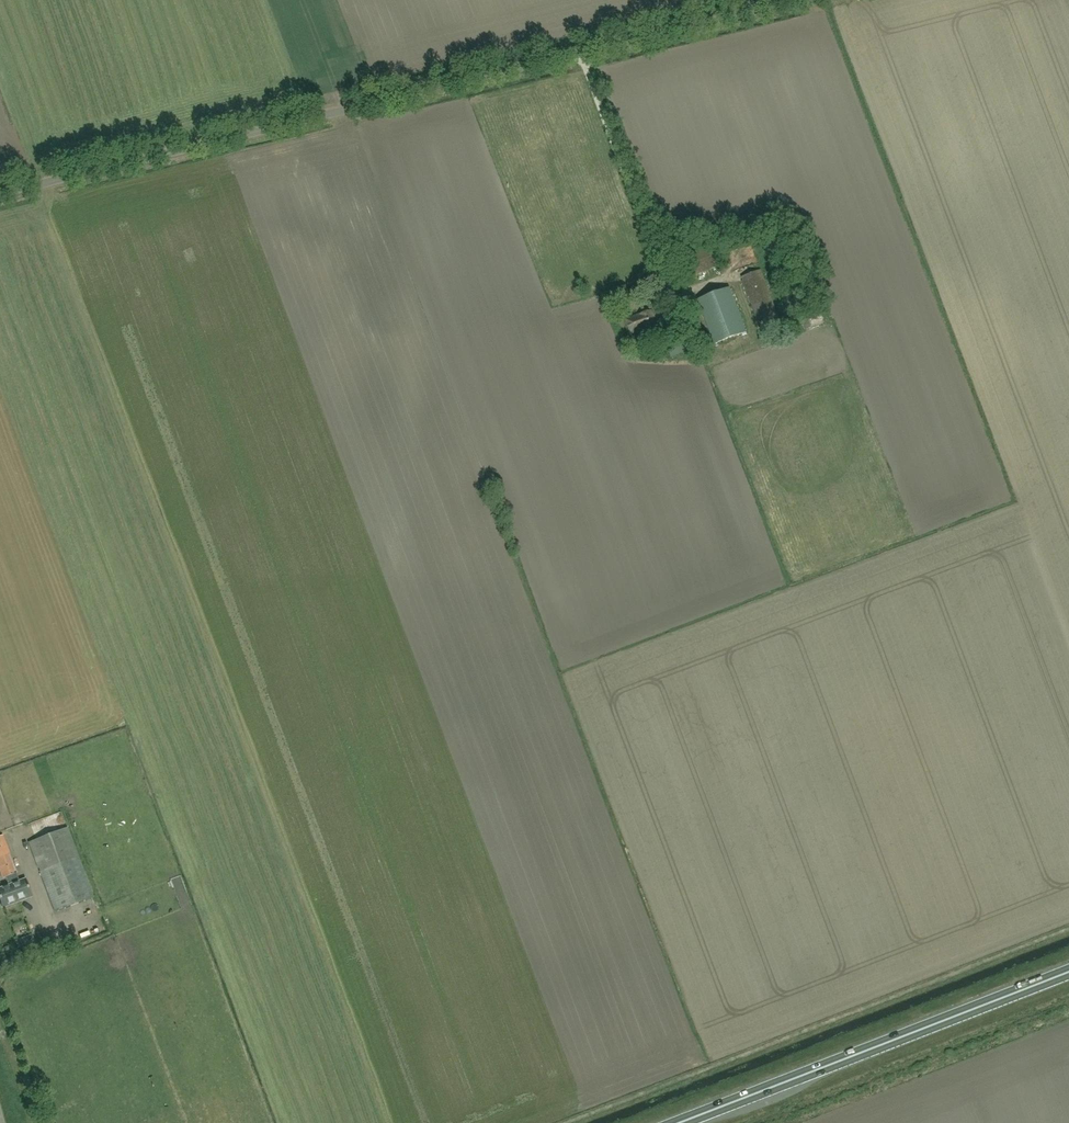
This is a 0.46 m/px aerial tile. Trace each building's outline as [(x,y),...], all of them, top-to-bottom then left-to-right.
[(766,241),(769,249),(788,242),(785,234),(766,241)] [(779,319),(760,270),(742,277),(760,326),(779,319)] [(699,300),(715,343),(746,332),(729,289),(699,300)] [(652,310),(626,320),(631,334),(643,330),(646,337),(660,332),(652,310)] [(810,320),(814,327),(827,321),(823,314),(810,320)] [(685,352),(681,338),(667,343),(672,357),(685,352)] [(67,828),(30,842),(56,911),(93,897),(67,828)] [(3,878),(5,877),(9,885),(0,888),(0,900),(3,907),(32,896),(25,879),(19,881),(16,873),(17,872),(3,835),(0,836),(0,871),(3,878)] [(96,902),(90,905),(98,918),(103,915),(96,902)] [(32,935),(15,942),(18,948),(34,942),(32,935)]
